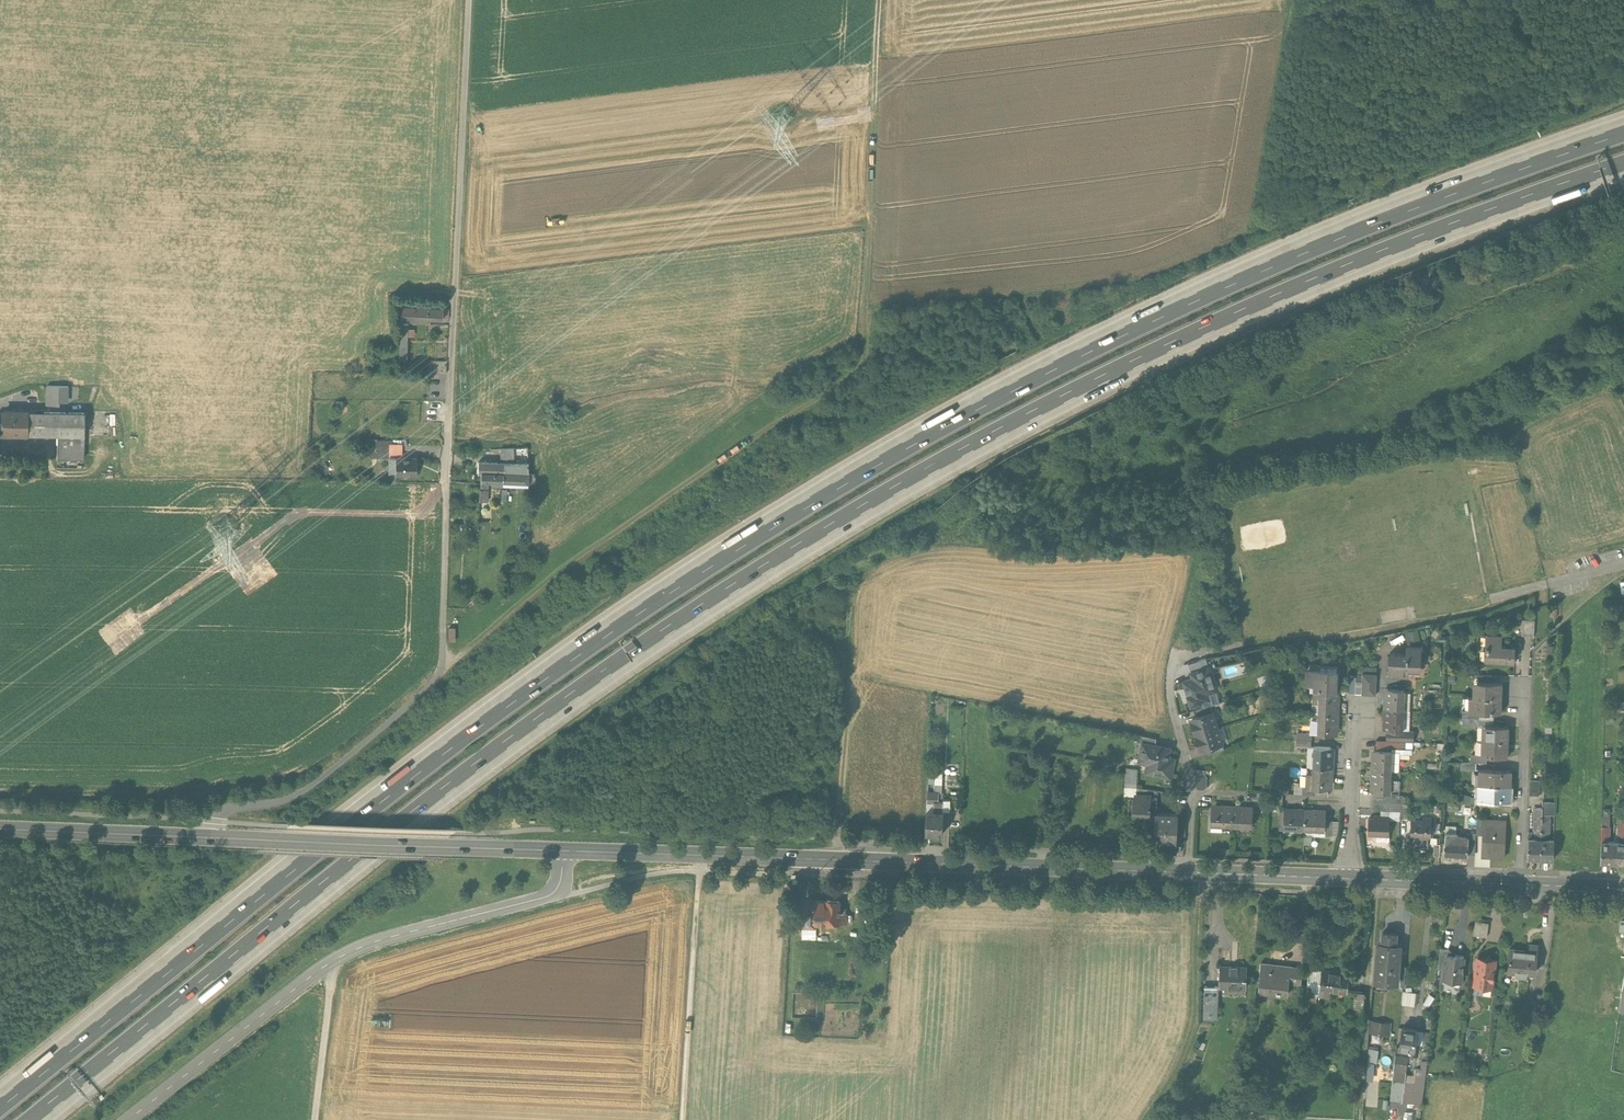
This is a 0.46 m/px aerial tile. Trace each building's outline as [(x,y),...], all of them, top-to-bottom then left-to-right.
[(401,319),(413,319),(413,306),(401,306),(401,319)] [(427,317),(442,318),(442,308),(413,306),(413,319),(427,320),(427,317)] [(428,373),(446,374),(446,361),(428,360),(428,373)] [(67,386),(48,386),(47,405),(59,405),(59,398),(67,398),(67,386)] [(4,431),(4,433),(27,434),(27,433),(28,411),(5,411),(5,413),(0,413),(0,431),(4,431)] [(84,412),(28,411),(27,433),(58,434),(84,434),(84,412)] [(84,434),(58,434),(57,458),(83,458),(84,434)] [(390,447),(377,447),(377,459),(389,459),(389,458),(390,458),(390,447)] [(321,458),(310,465),(319,477),(329,470),(321,458)] [(390,458),(389,458),(389,459),(389,471),(396,471),(396,476),(416,475),(416,458),(390,458)] [(503,464),(478,463),(477,473),(481,473),(486,474),(486,473),(503,474),(503,464)] [(503,474),(515,474),(520,474),(520,466),(509,466),(509,465),(503,464),(503,474)] [(503,482),(503,474),(486,473),(486,474),(486,481),(503,482)] [(1524,622),(1523,636),(1534,636),(1535,622),(1524,622)] [(1411,633),(1413,641),(1421,640),(1420,631),(1411,633)] [(1503,636),(1488,635),(1488,637),(1489,637),(1489,646),(1487,646),(1487,651),(1488,651),(1487,662),(1515,663),(1516,647),(1502,647),(1503,636)] [(1408,656),(1390,655),(1389,676),(1408,677),(1408,670),(1420,671),(1421,649),(1408,648),(1408,656)] [(1216,693),(1209,670),(1191,675),(1193,681),(1184,684),(1191,707),(1209,701),(1207,696),(1216,693)] [(1320,693),(1330,694),(1330,691),(1334,691),(1335,682),(1337,682),(1337,671),(1321,671),(1321,672),(1308,671),(1307,685),(1321,685),(1320,688),(1319,688),(1319,691),(1320,691),(1320,693)] [(1349,694),(1362,695),(1363,682),(1356,682),(1356,678),(1349,677),(1349,694)] [(1377,682),(1363,682),(1362,695),(1376,695),(1377,682)] [(1473,696),(1473,697),(1502,698),(1503,683),(1492,682),(1479,682),(1478,696),(1473,696)] [(1404,690),(1389,689),(1388,698),(1385,697),(1385,709),(1409,710),(1410,692),(1404,692),(1404,690)] [(1320,715),(1320,714),(1338,715),(1339,703),(1336,703),(1336,694),(1330,694),(1320,693),(1314,693),(1313,714),(1320,715)] [(1473,697),(1469,697),(1468,711),(1468,712),(1479,713),(1501,713),(1502,698),(1473,697)] [(1197,719),(1212,714),(1210,708),(1196,712),(1197,719)] [(1409,710),(1385,709),(1384,721),(1387,721),(1387,730),(1409,731),(1410,711),(1409,710)] [(1217,730),(1212,714),(1190,721),(1195,737),(1217,730)] [(1338,715),(1320,714),(1320,715),(1319,722),(1312,721),(1311,734),(1312,734),(1312,735),(1334,736),(1335,727),(1338,727),(1338,715)] [(1509,726),(1485,726),(1485,741),(1509,742),(1509,726)] [(1217,730),(1195,737),(1200,752),(1222,745),(1217,730)] [(1387,740),(1413,742),(1414,742),(1414,731),(1409,731),(1387,730),(1387,740)] [(1143,745),(1154,747),(1155,740),(1137,737),(1136,745),(1142,746),(1143,745)] [(1377,751),(1392,751),(1392,748),(1413,749),(1413,742),(1387,740),(1377,740),(1377,751)] [(1509,742),(1485,741),(1482,741),(1482,755),(1482,756),(1488,756),(1509,757),(1509,749),(1508,749),(1509,742)] [(1154,747),(1143,745),(1142,746),(1140,757),(1147,758),(1144,774),(1170,779),(1172,763),(1168,762),(1170,751),(1154,747)] [(1224,752),(1222,745),(1207,750),(1209,756),(1224,752)] [(1307,768),(1314,768),(1332,769),(1333,757),(1330,757),(1330,748),(1311,748),(1307,748),(1307,768)] [(1376,760),(1372,759),(1372,771),(1391,772),(1397,772),(1398,752),(1392,752),(1392,751),(1377,751),(1376,760)] [(1477,770),(1477,763),(1471,762),(1461,762),(1461,770),(1477,770)] [(1332,769),(1314,768),(1313,775),(1307,774),(1306,788),(1306,789),(1328,790),(1329,781),(1332,781),(1332,769)] [(1479,769),(1479,785),(1512,785),(1512,771),(1479,769)] [(1137,771),(1126,770),(1125,784),(1136,784),(1137,771)] [(1391,772),(1372,771),(1371,784),(1375,784),(1374,792),(1390,793),(1399,793),(1400,780),(1391,779),(1391,772)] [(1197,790),(1204,791),(1205,778),(1197,778),(1197,790)] [(1529,794),(1540,794),(1540,780),(1530,780),(1529,794)] [(1512,785),(1479,785),(1478,800),(1511,801),(1512,785)] [(1157,799),(1157,792),(1136,789),(1135,798),(1157,799)] [(1390,793),(1374,792),(1374,802),(1401,803),(1403,803),(1403,796),(1390,795),(1390,793)] [(1269,793),(1258,793),(1258,801),(1269,801),(1269,793)] [(927,813),(943,814),(943,811),(957,812),(957,798),(943,797),(943,800),(937,800),(938,795),(927,794),(927,813)] [(1283,795),(1271,794),(1270,806),(1283,807),(1283,795)] [(1461,795),(1459,803),(1476,806),(1476,798),(1461,795)] [(1156,815),(1157,799),(1135,798),(1135,824),(1155,826),(1156,815)] [(1542,808),(1542,817),(1541,858),(1553,858),(1554,840),(1548,840),(1548,832),(1550,832),(1551,815),(1555,815),(1555,802),(1543,801),(1542,808)] [(1401,812),(1401,803),(1374,802),(1374,811),(1401,812)] [(1446,832),(1456,834),(1459,803),(1448,802),(1446,832)] [(1403,803),(1401,803),(1401,812),(1400,821),(1408,821),(1408,804),(1403,803)] [(1232,826),(1232,808),(1220,807),(1220,811),(1211,810),(1211,825),(1232,826)] [(1232,808),(1232,826),(1252,827),(1252,812),(1244,812),(1244,808),(1232,808)] [(1305,829),(1305,811),(1293,810),(1293,813),(1284,813),(1284,828),(1305,829)] [(1305,811),(1305,829),(1325,830),(1325,821),(1325,815),(1317,814),(1317,811),(1305,811)] [(942,834),(943,814),(927,813),(926,834),(942,834)] [(1176,843),(1178,816),(1166,815),(1156,815),(1155,826),(1154,842),(1154,843),(1176,843)] [(1381,819),(1369,819),(1368,834),(1375,835),(1374,841),(1389,841),(1390,817),(1381,816),(1381,819)] [(1527,858),(1541,858),(1542,817),(1535,816),(1534,830),(1536,830),(1536,839),(1533,839),(1533,833),(1528,833),(1527,858)] [(1423,821),(1411,820),(1411,835),(1431,836),(1432,818),(1423,818),(1423,821)] [(1476,834),(1483,835),(1484,821),(1485,821),(1485,818),(1477,818),(1476,834)] [(1507,822),(1485,821),(1484,821),(1483,835),(1489,835),(1488,856),(1505,857),(1507,822)] [(1613,842),(1613,861),(1623,862),(1623,825),(1619,824),(1618,838),(1621,840),(1620,842),(1613,842)] [(1609,827),(1601,827),(1600,861),(1613,861),(1613,842),(1606,841),(1606,839),(1609,838),(1609,827)] [(1456,834),(1446,832),(1444,854),(1468,855),(1469,838),(1456,837),(1456,834)] [(814,921),(815,900),(801,900),(800,924),(814,924),(814,921)] [(838,907),(838,900),(827,900),(827,901),(815,900),(814,921),(846,922),(846,913),(841,913),(839,911),(839,907),(838,907)] [(1489,923),(1476,921),(1474,935),(1487,937),(1489,923)] [(1397,934),(1383,932),(1382,945),(1378,945),(1375,980),(1385,981),(1385,984),(1397,985),(1396,985),(1397,978),(1398,978),(1399,965),(1401,945),(1396,945),(1397,934)] [(1524,949),(1510,948),(1508,967),(1529,969),(1529,965),(1536,966),(1538,944),(1530,943),(1529,951),(1523,951),(1524,949)] [(1449,954),(1450,954),(1450,949),(1441,948),(1439,967),(1445,968),(1446,961),(1448,961),(1449,954)] [(1465,955),(1450,954),(1449,954),(1448,961),(1446,961),(1445,968),(1444,978),(1462,980),(1462,976),(1464,976),(1464,972),(1463,971),(1465,955)] [(1487,959),(1478,958),(1473,991),(1491,994),(1495,960),(1492,959),(1490,957),(1487,959)] [(1261,962),(1258,990),(1287,993),(1288,982),(1290,965),(1289,965),(1289,966),(1261,963),(1261,962)] [(1229,966),(1220,966),(1219,986),(1221,986),(1245,986),(1246,967),(1237,966),(1237,965),(1229,965),(1229,966)] [(1302,966),(1290,965),(1288,982),(1301,983),(1302,966)] [(1398,978),(1397,978),(1396,985),(1397,985),(1404,986),(1406,966),(1399,965),(1398,978)] [(1346,990),(1348,971),(1322,968),(1320,992),(1330,994),(1331,989),(1346,990)] [(1216,1017),(1217,985),(1204,985),(1203,1016),(1216,1017)] [(1245,995),(1245,986),(1221,986),(1221,995),(1245,995)] [(1362,1019),(1363,992),(1362,991),(1355,990),(1352,1018),(1362,1019)] [(1417,991),(1404,990),(1402,1003),(1415,1004),(1417,991)] [(1535,1006),(1542,1006),(1543,993),(1536,992),(1535,1006)] [(1390,1021),(1372,1020),(1371,1030),(1389,1031),(1390,1021)] [(1397,1042),(1394,1067),(1406,1068),(1408,1051),(1413,1052),(1416,1027),(1402,1025),(1400,1043),(1397,1042)] [(1379,1060),(1380,1046),(1370,1046),(1369,1059),(1379,1060)] [(1406,1068),(1394,1067),(1391,1098),(1403,1099),(1404,1081),(1406,1068)]
